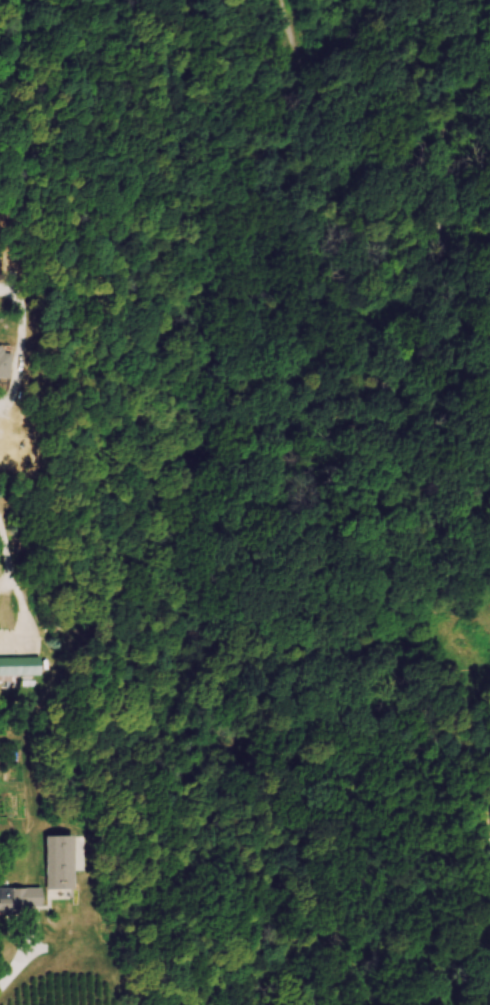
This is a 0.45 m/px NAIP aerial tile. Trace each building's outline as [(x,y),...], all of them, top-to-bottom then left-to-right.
[(48,656),(1,656),(1,686),(26,686),(26,674),(48,674),(48,656)] [(50,889),(78,889),(78,835),(50,835),(50,889)] [(45,911),(45,887),(0,887),(0,911),(45,911)]
